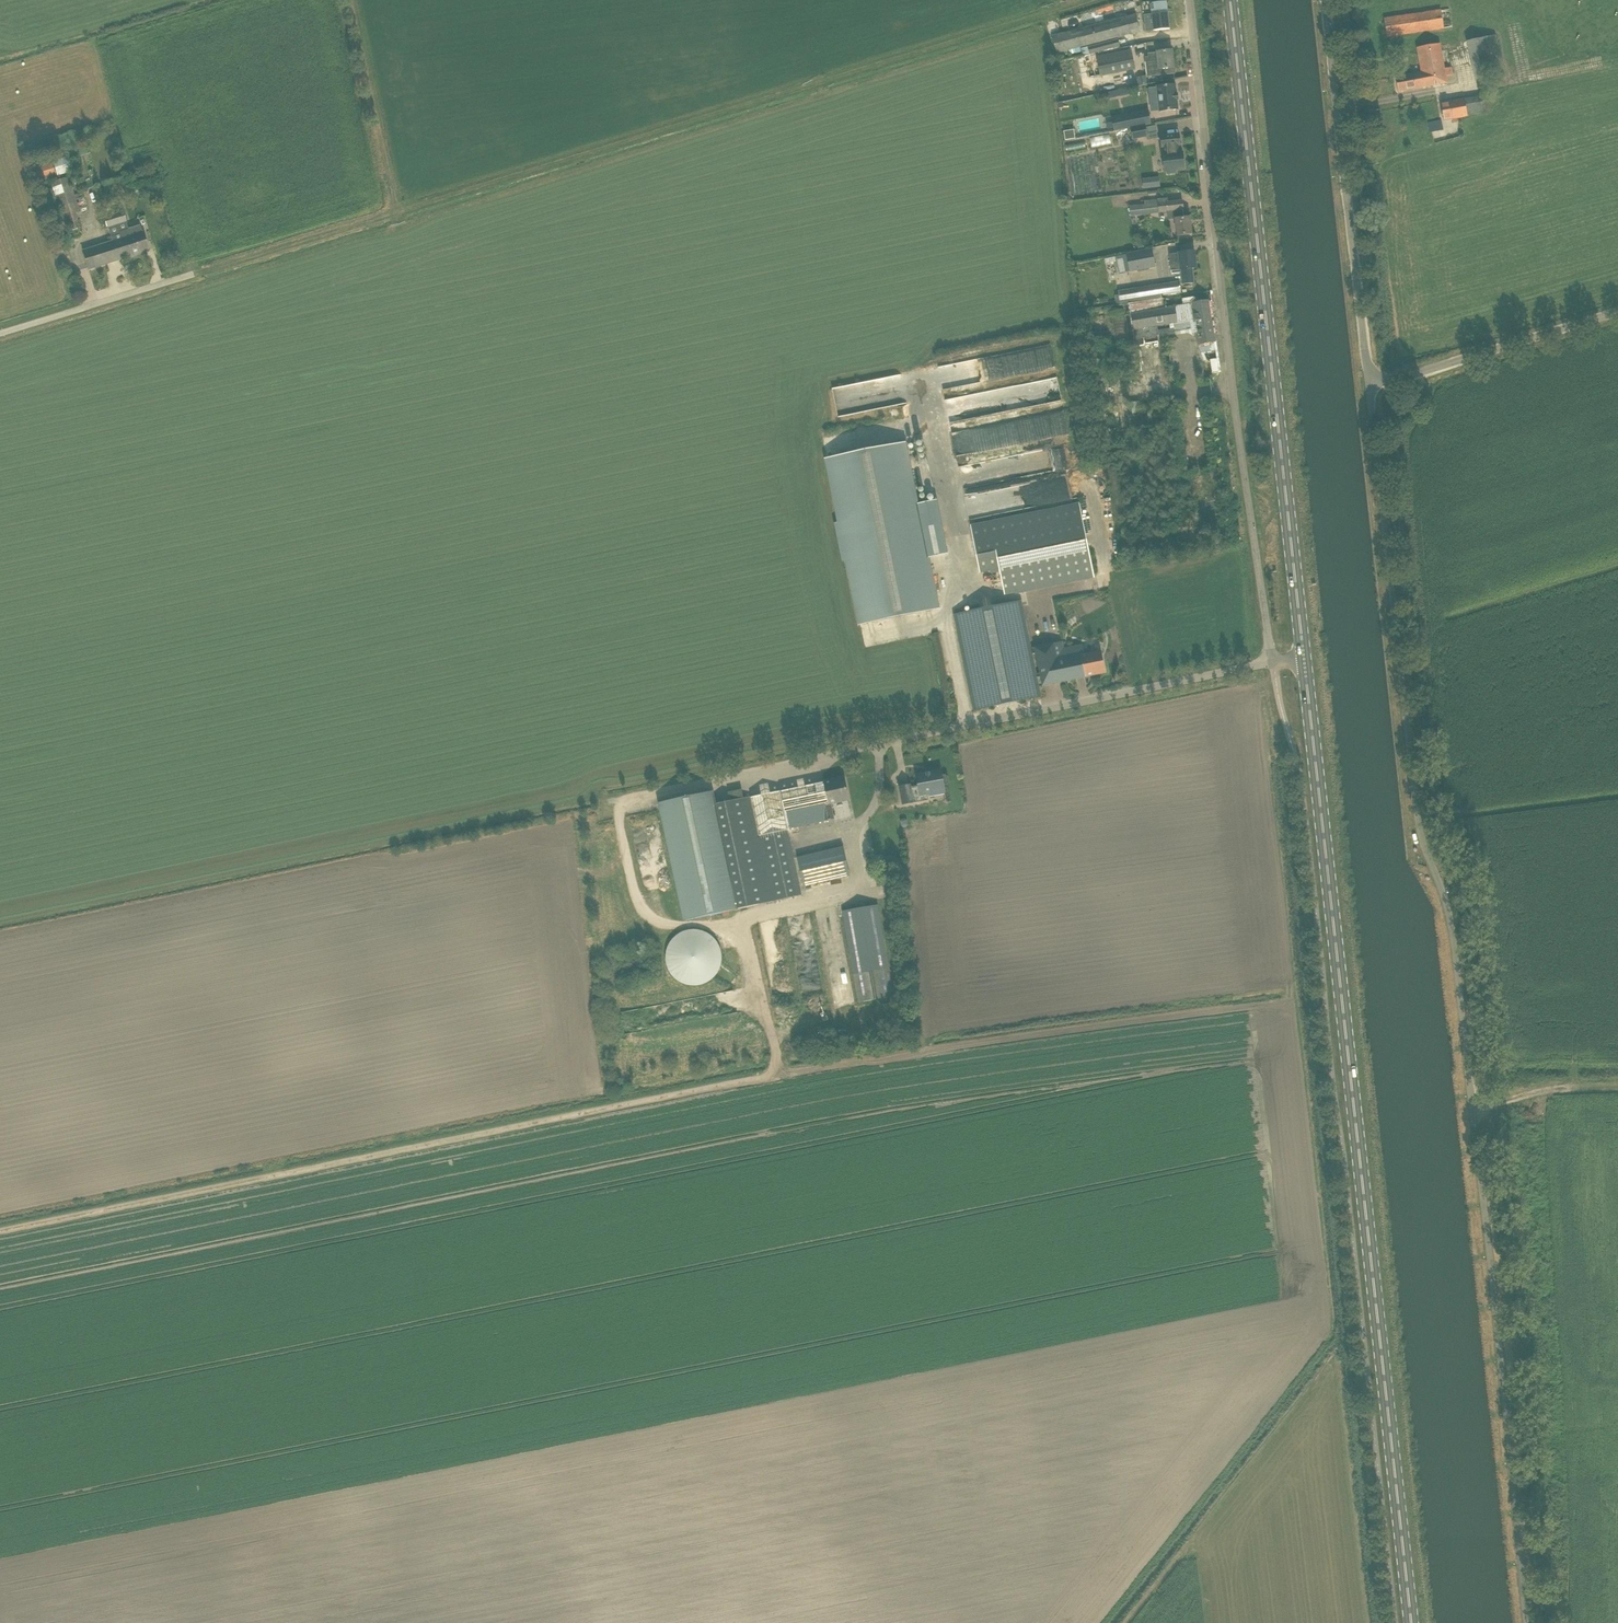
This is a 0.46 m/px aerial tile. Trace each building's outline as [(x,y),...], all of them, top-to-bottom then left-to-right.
[(1152,14),(1145,15),(1146,22),(1153,21),(1154,30),(1169,29),(1167,12),(1168,12),(1166,2),(1150,4),(1152,14)] [(1084,13),(1088,26),(1052,36),(1057,53),(1140,31),(1135,14),(1116,19),(1112,5),(1084,13)] [(1395,17),(1384,19),(1386,36),(1397,35),(1443,28),(1441,10),(1395,17)] [(1466,41),(1474,79),(1504,73),(1496,35),(1466,41)] [(1082,49),(1084,55),(1120,46),(1118,40),(1082,49)] [(1405,75),(1395,77),(1398,92),(1447,82),(1445,73),(1452,72),(1451,65),(1445,66),(1441,44),(1417,48),(1421,72),(1405,75)] [(1149,57),(1145,57),(1147,77),(1161,75),(1160,69),(1163,69),(1174,67),(1172,50),(1161,52),(1148,53),(1149,57)] [(1132,52),(1097,59),(1101,76),(1135,69),(1132,52)] [(1146,76),(1136,77),(1137,86),(1148,84),(1146,76)] [(1157,86),(1160,111),(1178,109),(1177,100),(1178,100),(1178,94),(1176,94),(1175,84),(1157,86)] [(1129,88),(1103,93),(1104,99),(1130,94),(1129,88)] [(1465,99),(1441,103),(1443,115),(1442,115),(1442,116),(1443,116),(1444,120),(1452,119),(1453,123),(1458,122),(1457,118),(1468,116),(1465,99)] [(1114,131),(1152,124),(1149,110),(1112,118),(1114,131)] [(1430,132),(1443,130),(1441,121),(1428,123),(1430,132)] [(1146,126),(1131,128),(1133,139),(1147,137),(1146,127),(1146,126)] [(1074,129),(1064,131),(1066,140),(1075,138),(1074,129)] [(1175,173),(1175,171),(1177,171),(1183,170),(1185,170),(1183,152),(1180,153),(1179,146),(1180,146),(1179,134),(1161,136),(1162,148),(1163,148),(1164,154),(1163,154),(1165,172),(1167,171),(1167,174),(1175,173)] [(1110,137),(1089,140),(1089,146),(1111,142),(1110,137)] [(57,175),(74,171),(70,156),(53,160),(57,175)] [(51,162),(35,168),(40,181),(55,175),(51,162)] [(69,177),(51,183),(67,232),(80,228),(76,214),(80,212),(69,177)] [(1151,178),(1142,178),(1143,188),(1152,187),(1151,178)] [(125,182),(117,185),(120,193),(128,191),(125,182)] [(1130,206),(1131,216),(1175,210),(1176,218),(1175,219),(1177,236),(1192,234),(1190,217),(1184,218),(1183,209),(1182,201),(1168,202),(1168,198),(1144,201),(1145,204),(1130,206)] [(88,269),(148,249),(141,226),(129,230),(123,210),(103,216),(111,242),(82,251),(88,269)] [(1152,248),(1126,253),(1130,272),(1156,267),(1152,248)] [(1196,268),(1194,251),(1179,253),(1179,254),(1169,255),(1172,274),(1181,273),(1183,284),(1194,283),(1192,268),(1196,268)] [(1136,288),(1133,289),(1134,301),(1163,298),(1163,296),(1181,293),(1180,281),(1136,287),(1136,288)] [(1183,304),(1164,307),(1163,298),(1134,301),(1134,302),(1129,303),(1135,339),(1159,335),(1159,340),(1175,338),(1175,335),(1192,332),(1193,337),(1198,336),(1200,344),(1215,341),(1216,341),(1214,334),(1209,301),(1196,303),(1195,297),(1183,298),(1183,304)] [(1042,369),(1056,366),(1051,347),(1028,353),(1030,361),(1034,360),(1036,367),(1041,365),(1042,369)] [(1211,359),(1212,373),(1220,372),(1220,358),(1211,359)] [(956,378),(955,366),(935,367),(936,387),(958,386),(957,377),(956,378)] [(909,374),(832,388),(837,416),(914,402),(909,374)] [(1020,419),(1024,441),(1067,435),(1064,412),(1020,419)] [(950,423),(953,432),(961,429),(958,421),(950,423)] [(840,523),(835,524),(842,560),(847,559),(860,624),(938,608),(928,557),(947,553),(936,500),(917,504),(904,443),(827,459),(840,523)] [(957,455),(959,463),(1013,453),(1011,445),(957,455)] [(1094,577),(1080,504),(971,526),(976,557),(980,572),(999,568),(1005,595),(1085,578),(1094,577)] [(1036,678),(1040,677),(1042,686),(1105,673),(1100,651),(1084,654),(1083,645),(1063,649),(1062,642),(1053,644),(1053,643),(1034,647),(1030,648),(1020,601),(954,615),(974,710),(1040,697),(1036,678)] [(910,785),(899,787),(903,804),(913,802),(912,797),(928,794),(945,791),(944,785),(947,784),(949,780),(948,777),(945,775),(942,775),(941,769),(932,771),(931,773),(926,774),(925,772),(916,774),(918,786),(911,787),(910,785)] [(730,793),(731,801),(715,804),(713,791),(660,803),(686,920),(800,895),(786,829),(791,829),(791,828),(834,819),(831,804),(848,800),(843,777),(750,797),(749,797),(743,798),(741,791),(730,793)] [(804,886),(850,876),(843,847),(797,858),(804,886)] [(882,861),(883,872),(902,869),(901,858),(882,861)] [(894,996),(879,905),(843,911),(858,1002),(894,996)] [(666,956),(666,958),(666,960),(666,962),(666,964),(667,967),(668,969),(669,971),(670,973),(671,974),(673,976),(674,978),(676,979),(678,980),(679,982),(681,983),(683,984),(685,984),(688,985),(690,985),(692,986),(694,986),(696,985),(699,985),(701,985),(703,984),(705,983),(707,982),(709,981),(711,980),(712,978),(714,977),(715,976),(716,974),(718,972),(719,970),(720,968),(720,966),(721,964),(721,962),(722,960),(722,957),(722,955),(721,953),(721,951),(720,949),(720,947),(719,945),(718,943),(716,941),(715,939),(713,937),(712,936),(710,935),(708,933),(706,932),(704,931),(702,931),(700,930),(698,930),(696,929),(693,929),(691,929),(689,930),(687,930),(685,931),(683,932),(681,933),(679,934),(677,935),(675,936),(674,938),(672,939),(671,941),(670,943),(668,945),(668,947),(667,949),(666,951),(666,953),(666,956)]
